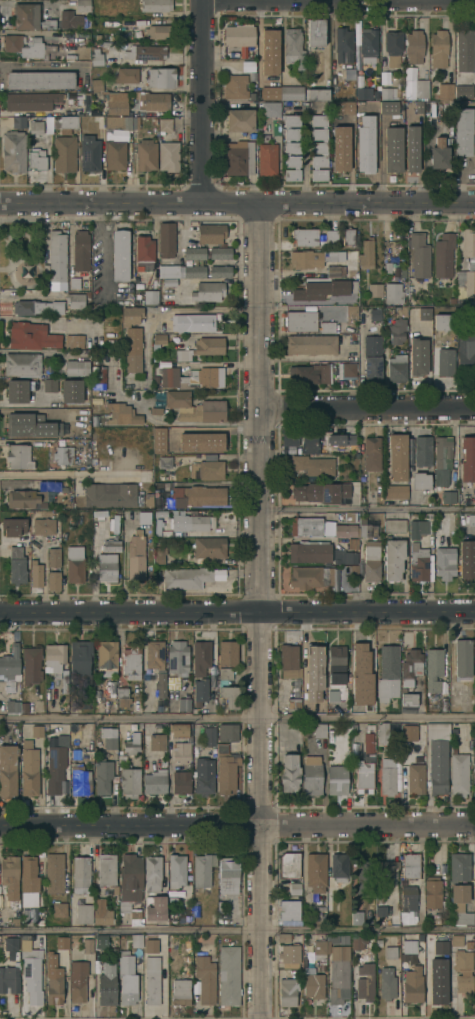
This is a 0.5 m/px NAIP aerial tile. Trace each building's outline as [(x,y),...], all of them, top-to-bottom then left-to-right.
[(76,11),(76,0),(89,0),(89,11),(76,11)] [(140,11),(140,0),(172,0),(171,9),(168,9),(168,11),(140,11)] [(13,2),(19,2),(19,4),(33,4),(33,3),(40,3),(40,21),(43,21),(43,19),(55,19),(55,28),(47,28),(47,27),(38,27),(38,29),(14,29),(14,25),(13,23),(13,19),(14,17),(14,14),(13,14),(13,2)] [(60,28),(60,10),(59,10),(59,7),(63,7),(63,10),(72,10),(72,15),(82,15),(86,15),(86,27),(82,27),(60,28)] [(307,18),(324,18),(324,45),(307,45),(307,18)] [(153,25),(153,24),(174,25),(174,36),(169,35),(168,39),(153,38),(148,38),(148,32),(145,32),(145,30),(144,29),(144,27),(148,27),(148,24),(153,25)] [(224,45),(224,26),(254,25),(254,45),(224,45)] [(261,52),(261,44),(262,44),(262,30),(265,30),(265,26),(275,26),(276,30),(279,30),(279,51),(261,52)] [(353,30),(353,62),(335,62),(336,27),(346,27),(346,30),(353,30)] [(455,28),(472,27),(472,72),(455,72),(455,28)] [(284,31),(285,31),(285,28),(300,28),(300,31),(301,31),(301,35),(302,35),(302,41),(301,41),(301,49),(305,49),(305,54),(305,67),(304,67),(304,69),(297,69),(297,62),(287,63),(287,61),(284,61),(284,31)] [(378,53),(376,53),(376,56),(375,56),(375,62),(363,63),(363,56),(361,56),(361,52),(360,52),(360,31),(361,31),(361,28),(370,28),(370,29),(377,29),(378,53)] [(406,33),(411,33),(411,29),(422,29),(422,33),(424,33),(424,56),(422,56),(422,63),(408,63),(408,56),(407,56),(406,33)] [(448,57),(447,57),(447,67),(432,67),(432,57),(431,57),(431,33),(435,33),(435,29),(446,29),(446,33),(448,33),(448,57)] [(116,35),(128,30),(131,37),(119,42),(116,35)] [(385,31),(403,31),(403,51),(400,51),(400,68),(387,68),(387,51),(385,51),(385,31)] [(56,45),(56,51),(44,51),(44,56),(21,57),(21,51),(5,51),(4,34),(22,34),(22,35),(26,35),(26,43),(22,43),(22,45),(27,45),(27,41),(32,41),(32,36),(41,36),(41,42),(44,42),(44,45),(50,45),(56,45)] [(166,45),(166,58),(163,58),(163,59),(123,58),(123,50),(130,50),(130,44),(166,45)] [(103,64),(91,65),(91,53),(94,53),(94,47),(99,47),(100,52),(103,52),(103,64)] [(241,62),(255,62),(254,73),(250,73),(241,73),(241,62)] [(138,67),(138,76),(140,76),(140,80),(138,80),(138,82),(117,82),(117,81),(114,81),(114,74),(117,74),(117,67),(138,67)] [(176,86),(173,86),(173,87),(147,86),(147,77),(148,77),(149,68),(161,68),(161,67),(175,67),(175,77),(176,77),(176,86)] [(74,71),(74,87),(7,87),(7,71),(74,71)] [(344,71),(355,71),(355,81),(344,81),(344,71)] [(225,79),(227,79),(228,74),(247,74),(247,82),(245,82),(245,89),(248,89),(248,98),(224,98),(225,79)] [(381,87),(390,87),(390,75),(380,75),(380,87),(381,87)] [(103,78),(103,90),(92,90),(91,79),(103,78)] [(414,80),(428,80),(428,99),(414,99),(414,100),(404,100),(404,81),(414,81),(414,80)] [(439,83),(453,83),(453,98),(439,99),(439,83)] [(304,86),(304,100),(281,99),(281,85),(304,86)] [(472,85),(472,98),(454,98),(454,86),(472,85)] [(397,87),(397,94),(395,93),(395,95),(392,95),(392,99),(381,99),(381,87),(390,87),(397,87)] [(330,88),(330,99),(306,100),(306,88),(330,88)] [(371,88),(355,88),(354,100),(370,100),(371,88)] [(6,92),(62,92),(62,102),(52,102),(52,109),(6,110),(6,92)] [(90,92),(90,104),(78,104),(78,98),(76,98),(76,92),(90,92)] [(107,114),(107,98),(110,98),(110,92),(128,92),(128,114),(107,114)] [(145,109),(145,108),(138,108),(138,93),(145,93),(145,92),(166,92),(166,95),(169,95),(169,109),(145,109)] [(281,101),(280,116),(262,116),(262,101),(281,101)] [(334,114),(353,115),(353,102),(334,101),(334,114)] [(378,113),(397,114),(397,102),(378,101),(378,113)] [(415,101),(423,101),(423,114),(415,114),(415,101)] [(455,107),(473,108),(472,155),(455,155),(455,107)] [(254,109),(254,131),(226,131),(226,109),(254,109)] [(284,180),(284,169),(295,169),(295,166),(284,166),(284,155),(285,155),(285,153),(284,153),(284,141),(285,141),(285,139),(284,139),(284,128),(285,128),(285,126),(284,126),(284,119),(281,119),(281,114),(301,114),(301,126),(289,126),(289,128),(300,128),(300,140),(289,139),(289,141),(300,141),(300,153),(289,153),(289,155),(301,155),(301,166),(298,166),(298,169),(301,169),(300,180),(284,180)] [(60,116),(60,115),(78,115),(78,116),(78,127),(71,127),(71,134),(61,134),(61,127),(53,127),(53,117),(60,117),(60,116)] [(311,180),(311,176),(310,176),(310,172),(311,172),(311,168),(314,168),(314,166),(311,166),(311,163),(310,163),(310,160),(311,160),(311,155),(322,155),(322,153),(312,153),(312,141),(323,141),(323,139),(311,139),(311,128),(323,128),(323,126),(311,126),(311,122),(310,122),(310,119),(311,119),(311,115),(330,115),(330,119),(328,119),(328,126),(326,126),(326,128),(327,128),(327,139),(327,141),(328,141),(328,153),(327,153),(327,155),(328,155),(328,166),(318,166),(318,169),(327,169),(327,180),(311,180)] [(25,116),(25,127),(12,127),(12,116),(25,116)] [(131,129),(122,129),(122,128),(106,127),(106,116),(131,116),(131,129)] [(132,116),(139,116),(139,127),(140,127),(140,129),(132,129),(132,116)] [(159,118),(172,118),(172,131),(164,131),(164,133),(159,133),(159,118)] [(43,121),(43,133),(30,133),(30,121),(43,121)] [(405,172),(405,126),(418,126),(418,172),(405,172)] [(384,172),(385,128),(403,128),(403,172),(384,172)] [(3,147),(3,133),(4,133),(4,131),(8,131),(8,130),(16,130),(16,131),(24,131),(24,133),(25,133),(26,172),(11,172),(11,169),(3,169),(3,147)] [(54,136),(76,136),(76,142),(78,142),(78,149),(76,149),(76,171),(54,171),(54,136)] [(430,146),(435,146),(435,136),(444,136),(444,146),(449,146),(449,155),(452,155),(452,171),(439,171),(439,167),(430,168),(430,146)] [(81,139),(81,137),(91,137),(91,139),(100,139),(100,170),(80,170),(81,139)] [(106,141),(107,141),(107,137),(113,137),(113,140),(126,140),(126,169),(106,169),(106,141)] [(136,141),(140,142),(140,138),(152,138),(152,141),(157,142),(157,169),(149,169),(149,170),(136,170),(136,141)] [(254,173),(246,173),(246,174),(226,174),(226,142),(236,142),(236,140),(246,140),(246,141),(254,141),(254,173)] [(159,141),(179,141),(179,171),(166,171),(166,169),(159,169),(159,141)] [(258,143),(277,143),(277,175),(273,175),(273,178),(270,178),(270,175),(258,175),(258,143)] [(28,150),(33,150),(33,147),(37,147),(37,149),(45,149),(45,155),(47,155),(47,169),(35,169),(35,170),(33,170),(33,167),(28,167),(28,150)] [(357,174),(358,151),(375,151),(375,174),(374,174),(357,174)] [(354,156),(354,172),(333,172),(334,155),(354,156)] [(159,222),(175,222),(175,253),(174,253),(174,257),(161,257),(161,253),(159,253),(159,222)] [(226,224),(226,237),(222,237),(222,243),(226,243),(227,243),(227,246),(219,246),(219,244),(198,244),(198,224),(226,224)] [(318,228),(318,246),(295,245),(295,241),(292,241),(292,237),(290,237),(290,230),(292,230),(292,228),(318,228)] [(343,228),(354,228),(354,244),(343,244),(343,228)] [(462,228),(474,228),(474,304),(470,304),(469,296),(466,296),(466,304),(458,304),(458,298),(457,298),(457,270),(469,270),(469,256),(462,256),(462,228)] [(66,281),(65,281),(65,289),(50,289),(50,270),(44,270),(44,262),(49,262),(49,229),(60,229),(60,233),(66,233),(66,281)] [(89,270),(74,270),(74,262),(73,262),(73,233),(76,233),(76,229),(87,229),(87,233),(89,233),(89,270)] [(325,229),(338,230),(338,243),(325,243),(325,229)] [(112,230),(128,230),(128,280),(112,280),(112,230)] [(425,244),(430,244),(430,277),(413,277),(413,246),(410,246),(410,231),(425,231),(425,244)] [(434,240),(440,240),(441,232),(455,232),(455,247),(452,247),(452,277),(434,277),(434,240)] [(137,262),(136,262),(136,235),(149,235),(149,239),(154,239),(154,261),(154,270),(143,270),(143,265),(137,265),(137,262)] [(373,268),(360,268),(359,265),(358,265),(358,254),(362,253),(362,239),(368,239),(368,236),(373,236),(373,268)] [(232,247),(232,258),(210,258),(210,246),(232,247)] [(206,247),(205,259),(184,259),(184,247),(206,247)] [(304,251),(304,250),(312,250),(312,251),(322,251),(322,250),(345,251),(345,260),(323,260),(323,266),(312,266),(312,267),(302,267),(302,268),(294,268),(294,262),(290,262),(290,251),(304,251)] [(349,250),(357,250),(357,265),(349,265),(349,250)] [(391,272),(384,272),(384,261),(392,261),(391,272)] [(179,264),(179,277),(159,277),(159,264),(179,264)] [(205,265),(205,277),(198,277),(198,276),(192,276),(192,277),(184,277),(184,265),(205,265)] [(231,265),(231,277),(224,277),(224,276),(217,276),(217,277),(209,277),(210,265),(231,265)] [(345,265),(345,277),(327,277),(327,265),(345,265)] [(70,277),(80,277),(80,288),(70,288),(70,277)] [(305,299),(305,300),(292,299),(292,288),(304,288),(304,281),(306,281),(306,278),(329,278),(329,280),(358,280),(358,292),(350,292),(350,294),(336,294),(336,295),(330,295),(330,294),(324,294),(324,299),(305,299)] [(225,281),(225,295),(220,295),(220,300),(198,300),(190,299),(190,291),(197,291),(197,281),(225,281)] [(385,282),(401,283),(401,291),(403,291),(403,302),(385,302),(385,282)] [(383,283),(382,296),(368,296),(368,283),(383,283)] [(158,289),(158,304),(144,303),(144,289),(158,289)] [(85,293),(85,310),(78,310),(79,308),(69,308),(69,300),(66,300),(66,293),(85,293)] [(38,299),(38,301),(45,301),(45,302),(51,302),(51,314),(43,314),(43,312),(34,312),(34,314),(17,314),(17,313),(13,313),(13,302),(16,302),(16,299),(38,299)] [(64,300),(64,314),(51,314),(51,302),(51,300),(64,300)] [(122,306),(143,306),(143,317),(139,317),(139,323),(130,323),(130,326),(122,326),(122,306)] [(347,306),(358,306),(358,320),(347,320),(347,306)] [(383,306),(401,306),(400,312),(394,312),(394,316),(383,316),(383,306)] [(370,320),(370,308),(381,308),(381,320),(370,320)] [(418,309),(431,309),(431,321),(418,321),(418,309)] [(316,311),(316,331),(286,331),(286,330),(282,330),(282,325),(284,325),(284,316),(283,316),(283,312),(286,312),(286,311),(316,311)] [(212,313),(212,317),(215,317),(214,331),(186,331),(186,330),(172,330),(172,313),(212,313)] [(455,314),(455,329),(446,329),(446,331),(443,331),(443,329),(434,329),(434,313),(455,314)] [(406,324),(407,324),(407,330),(405,330),(405,340),(401,340),(401,344),(390,344),(390,333),(389,333),(389,325),(391,325),(391,324),(394,324),(394,318),(398,318),(398,317),(401,317),(401,318),(406,318),(406,324)] [(10,348),(10,321),(16,321),(16,320),(28,320),(28,323),(46,323),(46,333),(65,333),(65,348),(52,348),(52,346),(50,346),(50,347),(46,347),(46,345),(40,345),(40,348),(10,348)] [(335,321),(335,333),(320,332),(320,321),(335,321)] [(141,327),(141,342),(143,342),(143,347),(141,347),(141,372),(126,372),(125,327),(141,327)] [(458,329),(474,329),(474,350),(474,371),(458,371),(458,329)] [(84,334),(84,348),(66,347),(66,334),(84,334)] [(166,334),(166,343),(160,343),(160,351),(152,351),(152,342),(153,342),(153,334),(166,334)] [(337,335),(337,354),(333,354),(333,353),(315,353),(315,355),(309,355),(309,353),(291,353),(291,354),(287,354),(287,353),(286,353),(286,335),(337,335)] [(364,335),(381,335),(381,380),(364,380),(364,335)] [(224,337),(224,354),(195,354),(195,353),(192,353),(192,349),(195,349),(195,339),(198,339),(198,337),(224,337)] [(426,374),(421,374),(421,376),(409,376),(409,337),(420,337),(420,339),(426,339),(426,374)] [(438,348),(454,349),(454,375),(437,375),(438,348)] [(191,349),(191,360),(176,360),(176,349),(191,349)] [(388,358),(394,357),(394,354),(396,354),(396,349),(405,349),(405,354),(407,354),(407,380),(405,380),(405,381),(388,382),(388,358)] [(38,352),(38,353),(40,353),(40,376),(20,376),(20,375),(5,375),(5,352),(38,352)] [(66,375),(65,360),(76,359),(76,360),(89,360),(89,375),(66,375)] [(356,376),(342,376),(342,364),(342,363),(356,362),(356,376)] [(311,365),(311,364),(329,364),(342,364),(342,376),(342,378),(329,378),(329,383),(311,383),(311,384),(290,384),(290,377),(288,377),(288,366),(311,365)] [(92,389),(92,365),(106,365),(106,389),(92,389)] [(161,366),(179,367),(178,382),(188,382),(188,369),(200,369),(200,366),(224,367),(224,386),(198,386),(198,388),(178,388),(178,387),(161,386),(161,366)] [(35,379),(35,377),(42,377),(42,393),(40,393),(40,397),(30,397),(30,391),(27,391),(27,399),(20,399),(20,396),(10,396),(10,391),(7,391),(7,384),(9,384),(9,379),(35,379)] [(56,392),(56,379),(42,379),(42,392),(56,392)] [(81,380),(60,380),(61,403),(81,403),(81,380)] [(165,407),(165,390),(190,390),(190,407),(165,407)] [(201,421),(178,421),(178,412),(192,412),(192,406),(195,406),(195,405),(197,405),(197,404),(201,404),(201,400),(225,399),(225,421),(201,421)] [(105,423),(105,420),(107,420),(107,418),(111,418),(111,407),(107,407),(107,406),(105,406),(105,402),(124,402),(124,405),(130,405),(130,408),(133,408),(133,414),(143,414),(143,423),(105,423)] [(10,435),(10,425),(8,425),(8,415),(16,415),(16,414),(26,414),(26,416),(37,416),(37,426),(48,426),(48,435),(10,435)] [(152,454),(165,453),(164,428),(151,428),(152,454)] [(304,452),(304,448),(303,448),(303,444),(302,444),(302,429),(317,429),(317,432),(318,432),(318,439),(317,439),(317,446),(319,446),(319,452),(304,452)] [(299,430),(299,445),(294,445),(294,446),(289,446),(289,445),(282,445),(282,430),(299,430)] [(178,451),(223,451),(223,434),(178,433),(178,451)] [(406,480),(391,480),(391,474),(390,474),(390,448),(388,448),(388,433),(406,433),(406,480)] [(356,444),(358,444),(358,449),(345,449),(345,444),(338,444),(338,449),(332,449),(332,444),(328,444),(328,442),(326,442),(326,436),(328,436),(328,434),(356,434),(356,444)] [(364,437),(373,437),(373,436),(381,436),(381,470),(364,470),(364,437)] [(431,466),(408,466),(408,436),(432,436),(431,466)] [(452,440),(453,440),(452,457),(451,457),(451,470),(449,470),(448,485),(433,485),(435,436),(452,436),(452,440)] [(461,436),(474,436),(474,481),(461,481),(461,461),(463,461),(463,448),(461,448),(461,436)] [(10,468),(10,461),(6,461),(6,451),(10,451),(10,443),(26,443),(26,444),(30,444),(30,455),(34,455),(34,461),(35,461),(35,466),(34,466),(34,468),(10,468)] [(55,448),(55,465),(73,464),(73,448),(55,448)] [(334,475),(306,475),(306,474),(305,474),(305,470),(291,469),(291,455),(308,455),(308,457),(334,458),(334,475)] [(172,456),(172,460),(172,464),(172,467),(160,467),(160,466),(159,466),(159,463),(159,460),(158,460),(158,458),(159,458),(159,456),(172,456)] [(224,460),(224,479),(199,479),(199,477),(190,477),(190,462),(199,462),(199,460),(204,460),(216,460),(224,460)] [(413,488),(413,472),(431,472),(430,488),(413,488)] [(85,506),(85,483),(103,483),(103,492),(118,492),(118,483),(136,483),(136,493),(136,506),(85,506)] [(337,484),(337,483),(349,483),(349,497),(338,497),(338,504),(321,504),(321,503),(319,503),(319,501),(306,501),(293,501),(293,498),(291,498),(291,492),(290,492),(290,488),(291,488),(291,484),(299,484),(299,485),(305,485),(305,484),(306,484),(337,484)] [(408,484),(408,498),(384,498),(384,485),(408,484)] [(190,487),(190,485),(201,485),(201,486),(226,487),(225,504),(200,504),(200,506),(185,506),(185,507),(174,507),(174,506),(171,506),(171,487),(190,487)] [(7,491),(10,491),(10,489),(34,489),(34,494),(39,494),(39,490),(46,490),(46,501),(39,501),(39,509),(35,509),(35,507),(10,507),(10,505),(7,505),(7,491)] [(456,491),(456,503),(442,503),(442,490),(456,491)] [(144,494),(152,494),(152,507),(144,507),(144,494)] [(138,511),(151,511),(150,524),(138,523),(138,511)] [(154,512),(167,511),(167,518),(164,518),(164,519),(161,519),(161,518),(154,518),(154,512)] [(322,536),(310,536),(310,534),(303,534),(303,535),(290,535),(291,513),(296,513),(296,517),(322,517),(322,536)] [(345,522),(345,513),(356,513),(356,522),(345,522)] [(215,515),(215,527),(209,527),(209,531),(187,530),(187,531),(171,531),(171,515),(181,515),(215,515)] [(466,515),(466,526),(474,526),(474,515),(466,515)] [(360,516),(366,516),(366,524),(371,524),(371,536),(366,536),(366,537),(360,536),(360,516)] [(45,534),(45,536),(42,536),(42,533),(33,533),(33,518),(44,518),(44,517),(48,517),(48,518),(55,518),(55,534),(45,534)] [(26,519),(26,532),(19,532),(19,537),(3,537),(3,528),(1,528),(1,519),(26,519)] [(405,519),(405,532),(384,532),(385,519),(405,519)] [(154,520),(161,520),(161,522),(163,522),(163,528),(161,528),(161,537),(154,537),(154,520)] [(410,520),(431,520),(431,533),(432,533),(432,536),(430,536),(428,536),(428,533),(419,533),(419,539),(410,539),(410,520)] [(322,536),(332,536),(332,523),(322,523),(322,536)] [(357,524),(357,527),(358,527),(358,531),(357,531),(357,536),(334,536),(334,524),(357,524)] [(128,541),(130,541),(130,535),(133,535),(133,530),(141,530),(141,535),(144,535),(144,556),(145,556),(145,579),(128,579),(128,541)] [(225,538),(225,557),(194,557),(194,554),(193,554),(193,551),(194,551),(194,538),(225,538)] [(348,538),(358,538),(358,548),(348,548),(348,538)] [(405,558),(402,558),(402,571),(400,571),(400,580),(398,580),(398,581),(394,581),(394,580),(392,580),(392,582),(388,582),(388,580),(386,580),(385,564),(384,564),(384,560),(386,560),(386,556),(384,556),(384,552),(385,552),(385,547),(384,547),(384,543),(385,543),(385,539),(405,539),(405,558)] [(121,540),(121,551),(103,551),(103,540),(121,540)] [(289,562),(289,543),(300,543),(300,540),(307,540),(307,541),(328,541),(328,543),(331,543),(331,562),(289,562)] [(460,540),(474,540),(474,577),(470,577),(470,580),(464,580),(464,577),(460,577),(460,540)] [(379,581),(363,581),(363,562),(364,562),(365,541),(380,541),(379,562),(380,562),(380,568),(381,568),(381,572),(380,572),(380,579),(379,579),(379,581)] [(428,555),(429,555),(429,580),(410,580),(410,544),(418,544),(418,548),(428,548),(428,555)] [(9,558),(10,558),(10,546),(22,546),(22,555),(25,555),(25,570),(26,570),(26,582),(18,582),(18,585),(14,585),(14,582),(9,582),(9,558)] [(67,546),(83,546),(83,556),(84,556),(84,582),(67,582),(67,546)] [(154,563),(155,546),(166,547),(166,554),(165,554),(164,564),(154,563)] [(48,547),(60,547),(60,566),(48,566),(48,547)] [(435,547),(455,547),(455,575),(451,575),(451,580),(441,580),(441,575),(436,575),(435,547)] [(345,551),(357,552),(357,563),(344,563),(345,551)] [(117,582),(105,582),(105,578),(98,578),(97,553),(117,553),(117,582)] [(31,558),(37,558),(37,563),(43,563),(43,586),(31,586),(31,558)] [(358,565),(358,578),(350,578),(350,565),(358,565)] [(322,566),(322,567),(333,567),(333,577),(329,577),(329,583),(328,583),(328,584),(322,584),(322,586),(308,586),(308,589),(297,589),(297,586),(289,586),(289,574),(291,574),(291,566),(322,566)] [(198,568),(198,567),(213,567),(213,581),(201,581),(201,589),(163,589),(163,568),(198,568)] [(48,571),(60,571),(60,590),(48,590),(48,571)] [(455,639),(472,639),(472,676),(455,676),(455,639)] [(92,662),(89,662),(89,672),(91,672),(91,684),(83,684),(83,686),(75,686),(75,684),(70,684),(70,640),(92,640),(92,662)] [(117,668),(116,676),(102,676),(102,675),(97,675),(97,640),(117,641),(117,668)] [(164,664),(159,664),(159,668),(146,668),(146,666),(146,663),(147,640),(164,640),(164,664)] [(189,672),(187,672),(187,676),(177,676),(177,672),(168,672),(168,645),(171,645),(171,640),(185,640),(185,645),(189,645),(189,672)] [(219,640),(238,641),(238,665),(232,665),(232,679),(219,679),(219,667),(225,667),(225,665),(219,665),(219,640)] [(3,674),(0,674),(0,657),(1,657),(1,654),(12,654),(12,641),(19,641),(19,657),(19,678),(15,678),(15,679),(10,679),(10,678),(6,678),(6,676),(3,676),(3,674)] [(210,667),(205,667),(205,676),(193,676),(193,641),(210,641),(210,667)] [(298,667),(301,667),(301,678),(282,677),(282,668),(280,668),(280,643),(289,643),(289,645),(298,645),(298,667)] [(66,662),(61,662),(61,672),(53,671),(53,673),(44,673),(44,665),(45,644),(57,644),(67,644),(66,662)] [(140,680),(127,679),(127,674),(123,674),(123,648),(130,648),(130,647),(132,645),(139,645),(139,646),(141,646),(140,680)] [(322,678),(317,678),(317,680),(313,680),(312,678),(306,678),(306,645),(322,645),(322,678)] [(329,645),(345,645),(346,683),(345,683),(345,687),(329,687),(329,645)] [(352,645),(372,645),(372,672),(352,671),(352,645)] [(399,678),(381,678),(381,679),(378,679),(378,676),(380,676),(380,645),(399,645),(399,678)] [(23,667),(24,667),(24,659),(22,659),(22,647),(41,647),(41,659),(40,659),(40,667),(39,667),(39,669),(42,669),(42,679),(39,679),(39,682),(31,683),(31,685),(23,685),(23,667)] [(402,661),(404,661),(404,653),(408,653),(408,648),(419,648),(419,652),(423,652),(423,671),(422,671),(422,675),(413,675),(412,686),(402,686),(402,661)] [(443,675),(435,675),(435,680),(441,680),(440,692),(428,691),(428,695),(426,695),(427,676),(426,676),(426,648),(443,649),(443,675)] [(166,697),(158,697),(157,687),(155,688),(155,681),(157,681),(157,669),(166,669),(166,697)] [(208,700),(201,700),(201,707),(194,707),(194,680),(197,680),(197,678),(208,678),(208,700)] [(376,680),(399,680),(399,698),(389,698),(389,703),(375,703),(376,680)] [(367,685),(375,685),(375,696),(366,696),(367,685)] [(239,686),(238,708),(226,708),(226,696),(219,696),(219,686),(239,686)] [(128,697),(131,697),(131,703),(129,703),(129,707),(118,706),(118,698),(118,687),(128,687),(128,697)] [(362,711),(353,711),(353,695),(354,695),(354,687),(362,687),(362,711)] [(339,701),(328,701),(328,690),(339,690),(339,701)] [(417,693),(417,706),(407,705),(407,710),(402,710),(402,712),(400,712),(400,705),(401,705),(402,693),(416,693),(417,693)] [(90,708),(77,708),(77,694),(89,694),(90,708)] [(189,711),(177,711),(178,698),(185,698),(185,694),(189,694),(188,698),(190,698),(189,711)] [(300,710),(287,710),(288,697),(300,698),(300,710)] [(19,712),(19,714),(7,714),(6,699),(14,699),(14,701),(19,701),(19,712)] [(305,701),(305,700),(308,700),(308,701),(319,701),(319,713),(303,713),(303,701),(305,701)] [(21,701),(21,702),(28,702),(28,712),(19,712),(19,701),(21,701)] [(378,723),(381,723),(381,722),(388,722),(388,743),(378,743),(378,723)] [(447,793),(435,793),(435,796),(430,796),(430,773),(429,773),(430,740),(426,740),(426,722),(449,722),(449,739),(448,739),(447,793)] [(171,737),(171,731),(168,731),(168,723),(188,723),(188,737),(171,737)] [(218,741),(218,723),(238,723),(238,741),(226,741),(218,741)] [(314,723),(326,723),(325,737),(314,737),(314,727),(314,723)] [(69,738),(69,729),(70,729),(70,724),(81,724),(81,725),(83,725),(83,729),(81,729),(81,738),(69,738)] [(43,736),(32,736),(31,725),(43,725),(43,736)] [(416,740),(401,740),(402,725),(416,725),(416,740)] [(215,746),(204,745),(204,726),(216,726),(215,746)] [(117,749),(104,749),(104,737),(100,737),(100,727),(117,727),(117,749)] [(140,751),(136,751),(136,754),(127,754),(127,751),(123,751),(123,742),(125,742),(125,740),(131,740),(131,731),(140,731),(140,751)] [(373,788),(372,788),(372,793),(357,793),(357,788),(356,788),(356,759),(362,759),(362,752),(364,752),(364,733),(373,732),(373,752),(375,752),(375,762),(373,762),(373,788)] [(150,750),(150,733),(166,733),(166,750),(150,750)] [(66,767),(63,767),(63,780),(62,780),(62,781),(68,781),(69,794),(46,794),(46,779),(48,779),(48,737),(57,737),(57,738),(64,738),(64,746),(66,746),(66,767)] [(38,795),(22,795),(22,748),(22,739),(32,739),(32,748),(38,748),(38,795)] [(191,763),(179,763),(179,760),(173,760),(173,749),(168,749),(168,740),(173,740),(174,748),(176,748),(175,742),(190,742),(191,763)] [(16,798),(0,798),(0,744),(16,745),(16,747),(19,747),(19,755),(16,755),(16,763),(17,763),(16,798)] [(232,757),(235,757),(236,789),(229,789),(229,794),(218,794),(218,744),(229,744),(229,755),(232,755),(232,757)] [(451,753),(452,753),(452,748),(457,747),(457,753),(468,753),(468,761),(470,761),(470,766),(468,766),(469,783),(470,783),(470,789),(469,790),(469,793),(466,793),(466,797),(453,797),(453,794),(451,794),(451,753)] [(93,760),(81,760),(81,750),(85,750),(85,748),(91,748),(91,750),(93,750),(93,760)] [(80,759),(72,759),(72,749),(80,749),(80,759)] [(282,754),(297,754),(298,767),(300,767),(300,774),(299,774),(299,782),(297,782),(297,792),(289,792),(289,791),(281,791),(281,782),(280,782),(280,773),(282,773),(282,754)] [(322,794),(303,794),(303,784),(302,784),(302,773),(302,762),(304,762),(304,755),(320,755),(320,762),(322,762),(322,794)] [(195,776),(196,776),(196,757),(205,757),(205,759),(214,759),(214,772),(216,772),(216,777),(214,777),(214,793),(209,793),(209,796),(201,796),(201,792),(195,792),(195,776)] [(113,778),(109,778),(109,794),(95,794),(95,760),(113,761),(113,778)] [(72,765),(73,765),(73,762),(82,762),(82,765),(83,765),(83,766),(91,766),(91,778),(91,795),(71,795),(72,765)] [(424,794),(408,793),(402,792),(402,780),(408,780),(408,763),(417,764),(417,762),(419,762),(419,764),(424,764),(424,794)] [(347,794),(327,794),(328,765),(348,765),(347,794)] [(396,796),(386,796),(386,794),(381,794),(381,767),(396,767),(396,796)] [(140,793),(137,793),(137,797),(124,798),(124,793),(121,793),(121,785),(120,785),(120,774),(121,774),(120,768),(140,768),(140,793)] [(143,793),(143,772),(156,772),(156,769),(167,769),(167,793),(143,793)] [(190,793),(185,793),(185,794),(178,794),(178,793),(172,793),(172,771),(175,771),(190,771),(190,793)] [(300,877),(285,877),(285,878),(278,878),(278,856),(283,851),(300,852),(300,859),(300,877)] [(64,853),(64,892),(46,892),(46,890),(44,890),(44,885),(46,885),(46,853),(64,853)] [(143,888),(141,888),(141,900),(141,903),(133,903),(131,903),(131,909),(138,909),(138,910),(141,910),(141,917),(142,917),(142,924),(130,924),(130,913),(119,913),(119,900),(121,900),(120,888),(119,867),(122,867),(121,854),(135,853),(135,856),(142,856),(143,888)] [(326,885),(324,885),(324,893),(311,893),(311,886),(306,885),(306,853),(326,853),(326,885)] [(348,878),(346,878),(346,883),(334,883),(334,878),(331,878),(331,853),(348,853),(348,878)] [(402,878),(403,867),(401,867),(401,864),(402,864),(403,853),(419,853),(419,870),(421,870),(421,873),(420,873),(419,878),(402,878)] [(470,880),(450,880),(450,853),(470,853),(470,880)] [(116,884),(111,884),(111,887),(108,887),(108,884),(103,884),(103,886),(99,886),(99,884),(98,884),(98,854),(116,854),(116,884)] [(169,854),(176,854),(176,855),(186,855),(186,884),(180,884),(180,887),(177,887),(177,888),(169,888),(169,854)] [(194,855),(203,855),(203,854),(216,854),(216,865),(210,865),(210,887),(209,887),(209,888),(201,888),(201,886),(193,886),(194,855)] [(18,901),(18,911),(8,911),(8,901),(6,901),(6,893),(2,893),(2,884),(0,884),(0,858),(5,858),(5,855),(19,856),(18,901)] [(21,855),(36,855),(36,865),(37,865),(37,873),(36,873),(36,876),(39,876),(39,891),(38,891),(38,908),(22,908),(22,892),(21,892),(21,855)] [(73,856),(90,856),(90,870),(91,870),(91,873),(93,873),(93,876),(90,876),(90,893),(73,893),(73,856)] [(144,856),(161,856),(161,879),(161,887),(160,887),(160,892),(145,892),(145,879),(144,879),(144,856)] [(238,894),(234,894),(219,894),(219,857),(238,857),(238,894)] [(375,893),(362,893),(362,896),(359,896),(359,893),(357,893),(357,861),(375,860),(375,893)] [(439,860),(447,860),(447,872),(439,872),(439,860)] [(399,861),(399,868),(394,868),(394,870),(393,870),(393,879),(392,879),(392,888),(378,888),(378,861),(399,861)] [(425,880),(427,880),(427,876),(439,876),(439,880),(441,880),(441,900),(445,900),(445,907),(425,908),(425,880)] [(290,882),(301,882),(301,894),(290,894),(290,882)] [(453,924),(453,902),(451,901),(451,884),(469,884),(469,902),(464,902),(464,912),(474,912),(474,924),(453,924)] [(401,921),(401,885),(417,886),(417,913),(414,913),(414,921),(401,921)] [(234,894),(219,894),(216,894),(216,903),(234,903),(234,894)] [(145,902),(145,896),(152,896),(152,895),(166,895),(166,919),(145,920),(145,902)] [(299,920),(280,920),(280,900),(299,900),(299,920)] [(67,916),(53,916),(53,902),(67,902),(67,916)] [(93,923),(76,923),(76,904),(93,904),(93,923)] [(374,907),(387,907),(387,917),(383,917),(377,917),(375,917),(374,907)] [(112,909),(112,924),(94,924),(94,919),(94,909),(112,909)] [(362,924),(351,924),(351,910),(362,910),(362,924)] [(192,916),(209,916),(209,920),(209,925),(192,925),(192,916)] [(42,999),(44,999),(44,1004),(28,1004),(28,991),(25,991),(25,978),(23,978),(23,975),(20,975),(20,972),(21,972),(21,958),(20,958),(20,934),(30,934),(30,948),(44,948),(44,959),(43,959),(42,999)] [(107,934),(107,941),(108,941),(108,948),(95,948),(95,934),(107,934)] [(131,934),(142,934),(142,946),(131,946),(131,940),(131,934)] [(290,934),(289,942),(277,942),(277,934),(290,934)] [(339,934),(349,934),(349,944),(339,944),(339,934)] [(352,935),(368,935),(368,943),(364,943),(364,949),(362,949),(362,958),(351,958),(352,935)] [(463,935),(463,946),(451,946),(451,935),(463,935)] [(56,936),(69,936),(69,948),(56,948),(56,936)] [(41,949),(41,937),(30,937),(30,949),(41,949)] [(3,938),(18,938),(18,952),(13,952),(13,961),(7,961),(7,952),(3,952),(3,938)] [(83,938),(93,938),(93,942),(93,944),(93,953),(82,953),(83,938)] [(145,938),(158,939),(158,952),(145,952),(145,938)] [(314,940),(326,940),(326,954),(314,954),(314,940)] [(402,940),(417,940),(417,953),(403,953),(402,940)] [(448,954),(433,954),(433,941),(448,941),(448,954)] [(281,945),(300,944),(300,962),(281,962),(281,958),(278,958),(278,952),(281,952),(281,945)] [(239,988),(240,988),(240,994),(240,1005),(238,1005),(232,1005),(223,1005),(223,1006),(220,1006),(220,1004),(219,1004),(219,995),(218,995),(218,990),(219,990),(219,987),(218,987),(218,983),(219,983),(219,945),(239,945),(239,988)] [(330,945),(350,945),(349,999),(342,999),(342,1004),(328,1004),(328,987),(330,987),(330,945)] [(384,946),(397,946),(397,959),(385,959),(384,946)] [(137,1001),(134,1001),(134,1005),(120,1004),(120,993),(121,975),(118,975),(118,949),(134,950),(134,974),(137,974),(137,1001)] [(472,971),(469,971),(469,975),(473,975),(473,997),(463,997),(463,992),(456,992),(456,974),(459,974),(459,971),(454,971),(454,968),(452,968),(452,965),(454,965),(454,951),(455,951),(455,949),(463,949),(463,951),(472,951),(472,971)] [(47,950),(52,950),(52,953),(57,953),(57,967),(63,967),(63,999),(62,999),(62,1002),(55,1002),(55,1003),(46,1003),(47,987),(48,987),(48,977),(46,977),(47,950)] [(215,1004),(199,1004),(199,977),(194,977),(194,955),(215,955),(215,1004)] [(145,956),(160,956),(160,1004),(145,1004),(145,956)] [(429,959),(446,959),(447,1004),(430,1004),(429,959)] [(85,1002),(70,1002),(70,961),(88,961),(88,974),(86,974),(85,1002)] [(19,992),(0,992),(0,966),(14,966),(14,962),(20,962),(20,968),(18,968),(18,975),(19,975),(19,992)] [(373,1001),(364,1001),(364,998),(356,998),(356,996),(351,996),(351,981),(356,981),(356,978),(361,978),(361,974),(357,974),(357,966),(361,966),(361,963),(373,963),(373,1001)] [(98,973),(109,973),(109,965),(115,965),(115,975),(116,975),(116,1004),(98,1004),(98,973)] [(402,1001),(402,982),(405,982),(405,970),(412,970),(412,965),(421,965),(421,975),(423,975),(422,1001),(402,1001)] [(380,967),(393,967),(393,976),(396,976),(395,997),(390,997),(390,1000),(383,1000),(383,997),(380,997),(380,967)] [(304,973),(324,973),(324,998),(313,998),(313,997),(304,997),(304,973)] [(171,1004),(172,978),(190,979),(190,1005),(171,1004)] [(279,978),(295,978),(295,981),(299,981),(299,990),(296,990),(296,1006),(279,1006),(279,978)]
